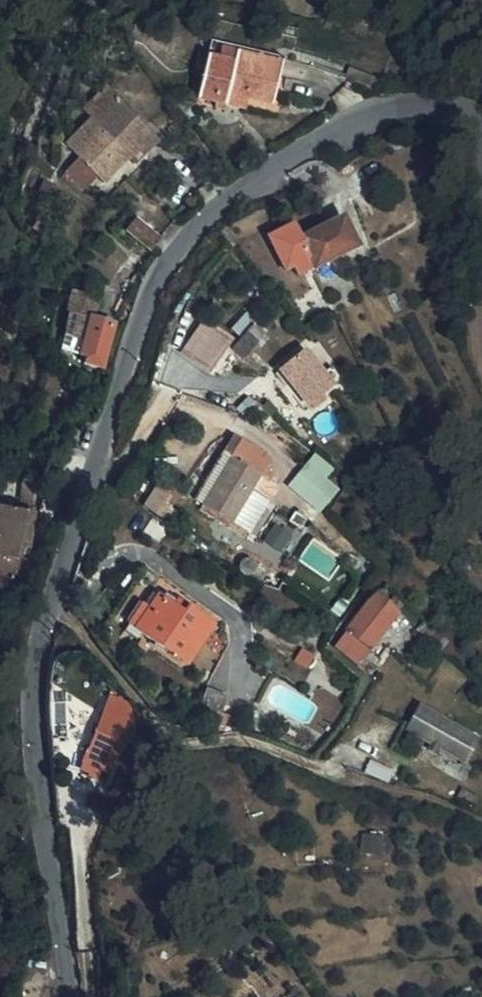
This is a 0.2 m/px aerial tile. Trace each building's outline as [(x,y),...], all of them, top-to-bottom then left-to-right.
[(219,109),(220,102),(223,92),(243,97),(269,104),(279,62),(207,44),(192,101),(219,109)] [(223,92),(220,102),(240,108),(243,97),(223,92)] [(73,156),(91,174),(99,181),(135,145),(141,152),(154,138),(110,96),(61,144),(73,156)] [(76,189),(91,174),(73,156),(58,171),(76,189)] [(352,242),(338,216),(297,238),(311,264),(352,242)] [(155,237),(129,218),(121,230),(146,248),(155,237)] [(89,315),(94,298),(64,291),(61,306),(66,308),(59,347),(78,354),(89,315)] [(108,323),(89,315),(78,354),(81,355),(79,362),(96,366),(108,323)] [(237,355),(260,331),(251,323),(228,348),(237,355)] [(202,373),(224,337),(206,326),(184,362),(202,373)] [(314,393),(328,381),(318,368),(301,347),(275,367),(302,401),(306,399),(311,404),(317,397),(314,393)] [(318,368),(328,381),(336,375),(326,362),(318,368)] [(231,456),(262,474),(268,464),(259,459),(263,453),(240,440),(231,456)] [(289,484),(321,512),(346,483),(314,455),(289,484)] [(253,489),(262,474),(231,456),(202,504),(233,521),(253,489)] [(274,482),(262,474),(253,489),(265,496),(274,482)] [(233,521),(202,504),(200,508),(230,525),(233,521)] [(31,510),(0,505),(0,585),(8,586),(20,545),(26,546),(31,510)] [(233,521),(230,525),(243,533),(246,530),(233,521)] [(393,607),(374,589),(360,605),(332,646),(351,663),(393,607)] [(155,592),(145,607),(132,628),(184,662),(211,622),(186,605),(182,611),(155,592)] [(132,628),(145,607),(138,602),(124,622),(132,628)] [(84,749),(100,757),(109,759),(110,760),(121,733),(126,735),(130,727),(126,712),(107,689),(84,749)] [(217,730),(224,713),(217,710),(223,696),(206,689),(193,720),(217,730)] [(471,748),(412,715),(405,728),(463,762),(471,748)] [(104,770),(106,768),(109,759),(100,757),(97,765),(96,767),(104,770)]
